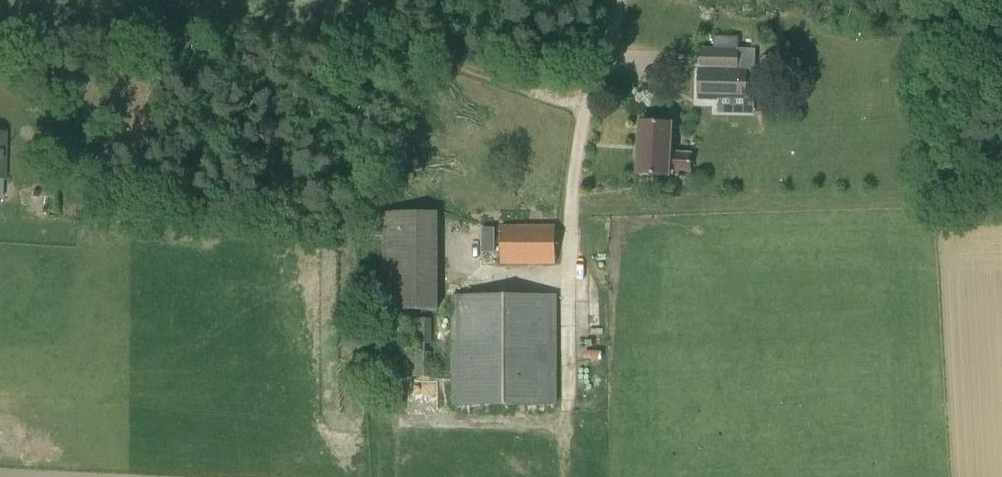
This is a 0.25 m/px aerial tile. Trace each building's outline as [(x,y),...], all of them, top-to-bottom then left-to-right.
[(733,5),(733,13),(757,13),(757,5),(733,5)] [(737,68),(737,48),(701,48),(701,67),(699,67),(698,99),(746,100),(747,68),(737,68)] [(691,171),(692,154),(670,153),(672,125),(641,123),(638,176),(671,178),(671,170),(691,171)] [(436,309),(437,211),(385,210),(384,309),(436,309)] [(501,265),(556,264),(556,224),(500,225),(501,265)] [(482,228),(482,252),(495,252),(495,228),(482,228)] [(452,406),(558,405),(557,295),(451,296),(452,406)] [(433,343),(432,309),(400,310),(402,364),(424,364),(423,343),(433,343)]
